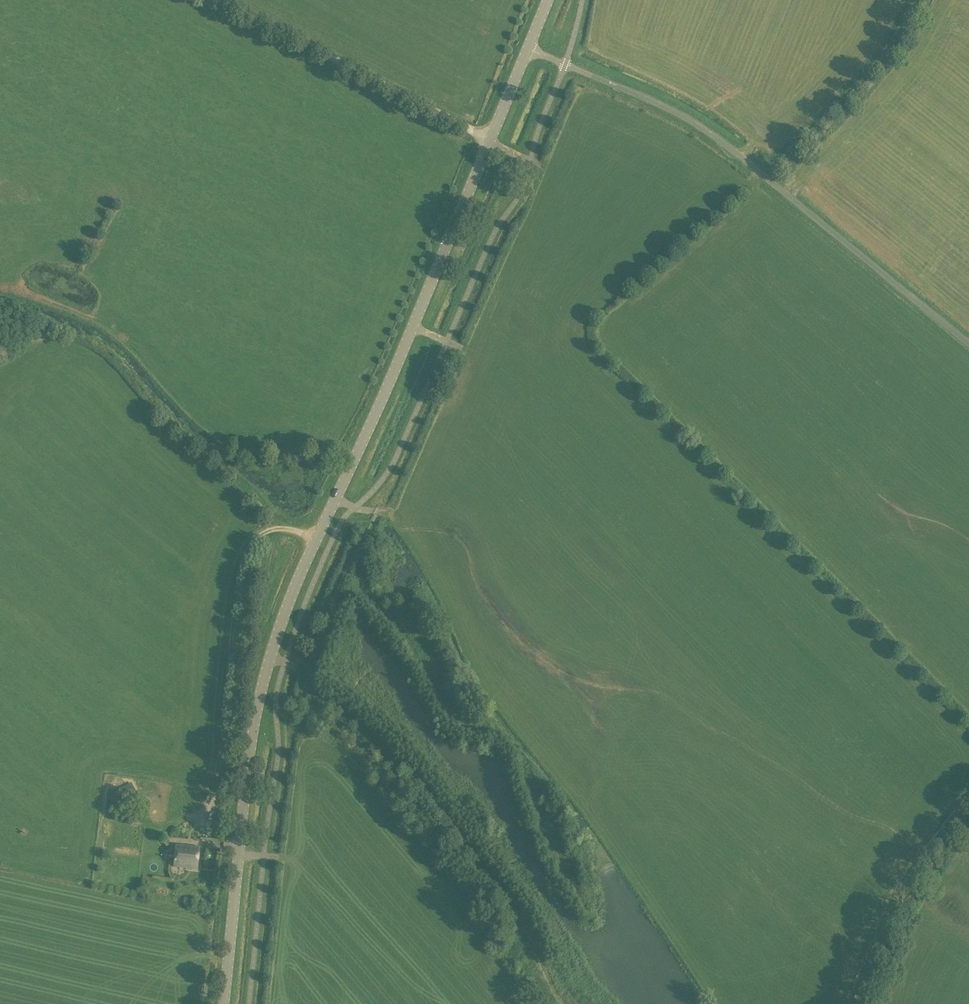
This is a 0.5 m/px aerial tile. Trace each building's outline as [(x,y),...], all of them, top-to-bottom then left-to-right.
[(113,805),(117,803),(136,793),(131,783),(111,793),(113,796),(109,798),(113,805)] [(197,869),(199,847),(176,845),(174,867),(197,869)]
